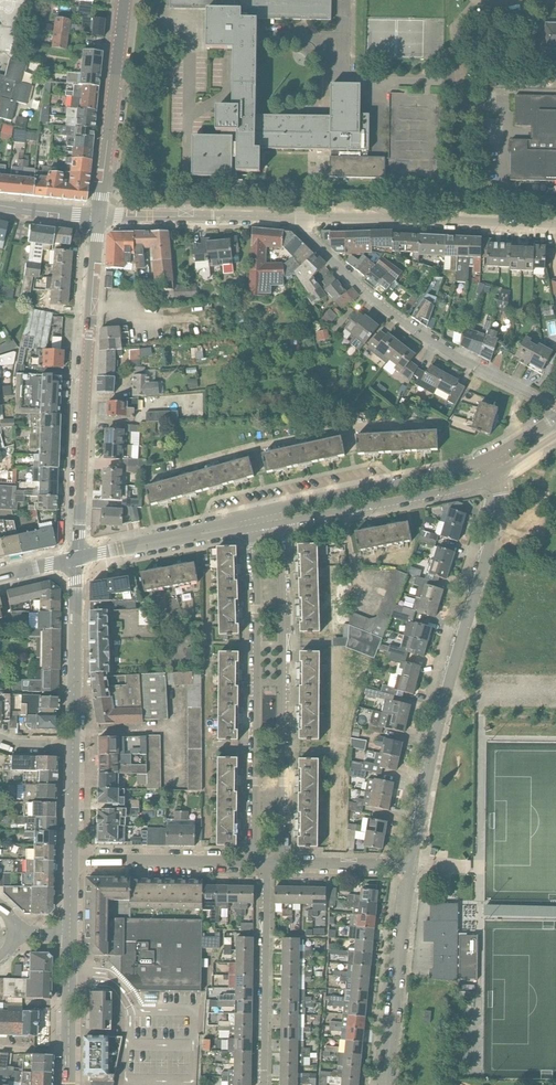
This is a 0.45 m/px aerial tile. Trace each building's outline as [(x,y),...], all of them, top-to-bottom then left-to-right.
[(368,151),(369,151),(370,115),(361,115),(361,86),(332,85),(331,118),(266,117),(256,117),(257,49),(258,19),(331,21),(332,0),(171,0),(171,9),(208,10),(207,49),(234,49),(233,108),(217,108),(217,132),(222,132),(222,137),(193,137),(193,177),(232,177),(232,172),(260,173),(261,149),(331,151),(331,157),(330,157),(330,178),(336,178),(335,178),(385,179),(386,159),(368,158),(368,151)] [(53,33),(68,35),(70,20),(55,18),(53,33)] [(90,37),(103,38),(105,20),(92,19),(92,22),(83,21),(81,31),(91,32),(90,37)] [(545,23),(545,50),(555,50),(555,23),(545,23)] [(51,48),(66,50),(68,35),(53,33),(51,48)] [(75,61),(101,64),(102,52),(83,51),(82,52),(76,51),(75,61)] [(11,121),(16,103),(27,105),(31,86),(21,83),(25,65),(9,60),(5,77),(0,75),(0,118),(11,121)] [(80,74),(100,76),(101,64),(75,61),(74,73),(80,74)] [(73,85),(74,85),(99,87),(100,76),(80,74),(79,78),(73,77),(73,85)] [(65,96),(72,97),(97,99),(99,87),(74,85),(73,92),(66,91),(65,96)] [(403,116),(403,109),(408,109),(408,104),(403,104),(403,92),(390,92),(391,116),(403,116)] [(516,96),(515,126),(531,126),(531,140),(511,140),(511,181),(555,181),(555,96),(516,96)] [(70,108),(96,111),(97,99),(72,97),(70,108)] [(66,118),(95,120),(96,111),(70,108),(67,108),(66,118)] [(66,127),(94,130),(95,120),(66,118),(66,127)] [(3,125),(0,137),(11,140),(14,128),(3,125)] [(65,147),(92,149),(94,130),(66,127),(60,126),(59,136),(67,137),(65,147)] [(71,158),(91,160),(92,149),(65,147),(59,147),(59,151),(66,152),(72,153),(71,158)] [(32,197),(48,198),(51,173),(52,168),(53,163),(52,163),(52,157),(49,156),(47,167),(42,166),(42,171),(35,171),(34,179),(32,197)] [(70,172),(90,175),(91,160),(71,158),(65,158),(65,164),(70,164),(70,172)] [(6,194),(8,177),(4,176),(5,166),(0,166),(0,194),(6,194)] [(6,194),(20,196),(21,178),(22,168),(11,167),(11,177),(8,177),(6,194)] [(20,196),(32,197),(34,179),(35,170),(22,168),(21,178),(20,196)] [(87,202),(90,175),(70,172),(69,181),(62,180),(63,174),(51,173),(48,198),(87,202)] [(0,221),(0,250),(3,250),(8,223),(0,221)] [(42,253),(43,250),(44,245),(50,246),(53,246),(55,229),(30,226),(28,243),(31,243),(28,263),(41,264),(42,253)] [(55,229),(53,246),(60,247),(61,244),(69,245),(71,231),(55,229)] [(272,288),(285,286),(283,264),(265,264),(266,247),(282,248),(282,247),(283,247),(284,249),(296,237),(292,233),(253,229),(252,247),(249,296),(253,296),(254,301),(263,300),(263,295),(267,295),(267,293),(272,294),(272,288)] [(336,254),(347,255),(347,232),(331,233),(331,231),(322,231),(322,240),(331,246),(331,248),(336,254)] [(373,232),(372,248),(392,249),(393,234),(393,231),(373,232)] [(151,232),(134,233),(136,270),(137,270),(145,268),(144,256),(144,250),(151,250),(152,260),(153,260),(155,283),(140,285),(141,294),(157,293),(158,303),(175,302),(175,299),(198,297),(196,284),(174,285),(169,232),(151,232)] [(369,254),(371,252),(372,252),(372,248),(373,232),(347,232),(347,255),(359,255),(359,254),(369,254)] [(124,269),(124,264),(124,233),(111,233),(108,236),(106,268),(124,269)] [(125,264),(133,264),(133,271),(137,271),(137,270),(136,270),(134,233),(124,233),(124,264),(125,264)] [(392,252),(407,253),(407,235),(393,234),(392,249),(392,252)] [(407,253),(419,253),(420,235),(407,235),(407,253)] [(420,256),(445,257),(446,237),(420,235),(419,253),(420,253),(420,256)] [(218,242),(221,266),(233,265),(232,253),(240,252),(238,237),(230,238),(230,239),(225,240),(225,242),(218,242)] [(457,272),(457,268),(458,237),(446,237),(445,257),(445,271),(450,271),(450,278),(457,278),(457,272)] [(468,279),(469,258),(470,238),(458,237),(457,268),(462,268),(462,279),(468,279)] [(470,238),(469,258),(474,258),(473,272),(480,273),(481,259),(482,251),(482,238),(470,238)] [(487,267),(499,268),(500,244),(494,244),(494,239),(482,238),(482,251),(487,252),(487,267)] [(209,267),(221,266),(218,242),(211,243),(210,240),(201,241),(202,246),(193,246),(194,257),(196,256),(196,264),(209,263),(209,267)] [(499,268),(510,268),(511,245),(500,244),(499,268)] [(303,267),(315,255),(305,245),(293,257),(303,267)] [(510,271),(522,271),(523,248),(512,248),(512,245),(511,245),(510,268),(510,271)] [(547,269),(545,269),(547,246),(535,246),(534,249),(534,269),(545,270),(545,274),(548,274),(547,269)] [(534,272),(534,269),(534,249),(523,248),(522,271),(534,272)] [(53,265),(70,267),(71,253),(60,252),(54,251),(53,265)] [(369,254),(366,258),(376,266),(396,282),(403,273),(383,258),(385,255),(372,252),(371,252),(369,254)] [(321,287),(313,277),(318,272),(326,264),(316,254),(315,255),(303,267),(296,275),(301,283),(310,295),(307,298),(313,306),(327,296),(324,292),(337,281),(332,275),(323,282),(325,286),(323,288),(322,286),(321,287)] [(366,278),(376,266),(363,256),(359,261),(354,257),(351,257),(347,263),(366,278)] [(20,298),(29,299),(33,278),(39,279),(41,264),(28,263),(25,262),(20,298)] [(49,278),(69,280),(70,267),(53,265),(52,277),(49,277),(49,278)] [(388,299),(394,293),(396,294),(401,287),(396,282),(376,266),(366,278),(364,280),(375,289),(379,284),(386,290),(383,295),(388,299)] [(105,288),(113,289),(114,277),(106,276),(105,288)] [(68,292),(69,280),(49,278),(48,291),(51,291),(68,292)] [(336,301),(347,292),(337,281),(324,292),(327,296),(333,303),(336,301)] [(12,299),(14,290),(1,288),(0,294),(0,296),(12,299)] [(495,311),(507,313),(511,291),(502,289),(495,311)] [(50,305),(50,310),(62,312),(63,306),(66,306),(68,292),(51,291),(49,305),(50,305)] [(406,305),(412,309),(418,300),(413,295),(406,305)] [(427,328),(427,327),(430,317),(434,307),(423,301),(412,318),(427,328)] [(322,320),(329,326),(338,316),(337,316),(340,312),(337,308),(333,312),(331,309),(322,320)] [(36,350),(46,350),(53,314),(27,309),(15,374),(16,374),(24,374),(25,366),(23,366),(26,349),(33,350),(36,350)] [(357,314),(345,329),(352,334),(352,335),(365,345),(379,327),(365,317),(364,319),(357,314)] [(436,320),(430,317),(427,327),(432,329),(436,320)] [(463,348),(480,356),(491,322),(486,320),(482,334),(475,332),(469,330),(463,348)] [(480,356),(491,362),(499,339),(498,339),(500,333),(490,330),(493,323),(491,322),(480,356)] [(119,350),(123,350),(121,333),(129,333),(129,326),(101,329),(100,349),(119,350)] [(326,340),(324,331),(316,333),(318,341),(326,340)] [(387,363),(389,361),(402,345),(388,335),(385,339),(379,334),(368,348),(387,363)] [(518,361),(527,366),(538,347),(531,343),(532,340),(526,337),(515,356),(519,358),(518,361)] [(17,347),(12,339),(9,341),(0,346),(0,353),(0,354),(14,349),(17,347)] [(539,344),(538,347),(527,366),(541,374),(553,352),(539,344)] [(413,377),(418,368),(410,362),(415,356),(402,345),(389,361),(396,366),(394,369),(411,381),(413,377)] [(135,367),(141,367),(141,358),(152,356),(152,348),(140,350),(130,351),(129,368),(134,369),(134,367),(135,367)] [(99,363),(118,364),(118,361),(116,361),(116,351),(123,350),(119,350),(100,349),(99,363)] [(43,368),(46,368),(62,369),(63,351),(46,350),(36,350),(36,352),(30,352),(29,367),(38,367),(38,369),(43,369),(43,368)] [(14,365),(16,353),(14,352),(0,357),(0,366),(14,365)] [(116,378),(116,367),(118,367),(118,364),(99,363),(99,365),(98,377),(116,378)] [(146,371),(146,368),(141,367),(135,367),(135,369),(135,376),(146,376),(146,371)] [(422,380),(437,388),(445,374),(431,367),(427,374),(418,368),(413,377),(422,381),(422,380)] [(134,397),(146,397),(164,395),(163,382),(156,382),(156,370),(146,371),(146,376),(135,376),(134,397)] [(16,395),(61,397),(61,377),(31,375),(24,374),(16,374),(16,395)] [(454,405),(462,390),(463,387),(458,383),(459,382),(445,374),(437,388),(450,395),(447,401),(454,405)] [(109,393),(115,393),(116,378),(98,377),(98,394),(109,393)] [(338,391),(339,390),(336,378),(326,381),(326,380),(308,384),(312,398),(330,394),(339,392),(338,391)] [(61,397),(16,395),(15,414),(60,416),(61,397)] [(124,418),(135,418),(135,411),(139,411),(139,398),(124,400),(124,403),(108,403),(108,417),(124,417),(124,418)] [(478,411),(496,416),(498,409),(489,406),(486,404),(486,405),(480,403),(478,411)] [(172,421),(177,421),(176,411),(146,413),(147,422),(157,422),(164,422),(172,421)] [(493,427),(495,420),(496,416),(478,411),(475,421),(493,427)] [(32,429),(59,430),(60,416),(30,415),(30,428),(32,428),(32,429)] [(3,420),(0,420),(1,427),(14,428),(14,420),(3,420)] [(493,427),(475,421),(472,430),(477,431),(477,432),(481,433),(481,432),(490,435),(493,427)] [(156,433),(157,422),(147,422),(140,423),(140,426),(126,425),(126,432),(107,431),(106,445),(131,446),(132,432),(148,433),(148,432),(156,433)] [(29,442),(59,443),(59,430),(32,429),(32,435),(30,435),(29,442)] [(412,452),(438,450),(438,440),(438,437),(437,431),(410,432),(412,452)] [(385,453),(412,452),(410,432),(384,434),(385,453)] [(358,455),(385,453),(384,434),(357,436),(357,441),(357,445),(358,455)] [(319,461),(345,455),(343,446),(344,446),(343,442),(342,442),(341,437),(315,443),(319,461)] [(38,455),(58,455),(59,443),(29,442),(29,448),(39,448),(38,455)] [(293,467),(319,461),(315,443),(289,448),(293,467)] [(124,466),(143,467),(144,467),(145,459),(132,459),(133,446),(131,446),(106,445),(106,459),(125,460),(124,466)] [(267,473),(293,467),(289,448),(263,454),(264,460),(263,460),(264,464),(265,464),(267,473)] [(33,468),(58,469),(58,455),(38,455),(34,455),(34,461),(33,461),(33,468)] [(255,477),(254,476),(252,468),(253,467),(251,464),(249,458),(224,466),(229,484),(255,477)] [(119,486),(127,486),(128,473),(143,474),(143,467),(124,466),(124,472),(105,471),(105,485),(119,486)] [(203,492),(229,484),(224,466),(198,473),(203,492)] [(39,483),(57,483),(58,469),(33,468),(27,468),(27,473),(33,474),(33,482),(39,483)] [(11,484),(12,472),(0,471),(0,484),(11,484)] [(177,499),(203,492),(198,473),(172,480),(177,499)] [(151,506),(177,499),(172,480),(146,488),(148,493),(147,493),(148,497),(149,497),(151,506)] [(38,496),(57,497),(57,483),(39,483),(38,496)] [(142,508),(142,501),(128,500),(129,486),(127,486),(119,486),(105,485),(104,500),(123,500),(123,507),(129,507),(137,508),(142,508)] [(16,496),(16,491),(16,487),(0,486),(0,495),(16,496)] [(17,503),(24,503),(25,496),(24,496),(16,496),(0,495),(0,502),(17,503)] [(36,511),(56,512),(57,497),(38,496),(37,496),(37,504),(35,504),(35,505),(28,505),(28,511),(36,511)] [(17,511),(17,503),(0,502),(0,510),(17,511)] [(445,523),(462,528),(466,514),(461,513),(464,504),(458,502),(442,505),(443,513),(448,514),(445,523)] [(129,507),(132,523),(140,522),(137,508),(129,507)] [(123,511),(103,510),(103,525),(122,526),(123,511)] [(34,532),(38,551),(56,547),(55,544),(57,543),(58,522),(56,522),(56,512),(36,511),(40,531),(34,532)] [(20,554),(17,536),(14,521),(0,521),(0,538),(4,558),(20,554)] [(382,528),(385,547),(412,542),(411,536),(411,532),(410,532),(408,523),(382,528)] [(462,528),(445,523),(441,537),(458,542),(462,528)] [(359,552),(385,547),(382,528),(355,533),(357,542),(356,542),(357,546),(358,546),(359,552)] [(422,531),(420,537),(437,542),(438,536),(422,531)] [(20,554),(38,551),(34,532),(17,536),(20,554)] [(435,547),(437,542),(420,537),(418,543),(434,548),(435,547)] [(543,544),(535,542),(530,559),(537,562),(543,544)] [(320,611),(319,588),(318,567),(318,545),(310,545),(310,544),(306,545),(298,545),(298,555),(301,555),(301,567),(301,579),(299,580),(299,589),(300,598),(302,598),(302,611),(303,624),(300,624),(301,633),(308,633),(308,634),(312,634),(312,633),(320,633),(320,611)] [(218,570),(219,592),(219,614),(220,636),(223,636),(223,641),(228,640),(228,636),(232,636),(240,635),(240,626),(237,626),(237,614),(236,601),(239,600),(238,591),(238,582),(236,582),(235,570),(235,557),(237,557),(237,547),(229,548),(229,547),(225,547),(225,548),(217,548),(218,570)] [(430,560),(451,566),(455,553),(438,547),(438,548),(435,547),(434,548),(430,560)] [(451,566),(430,560),(426,573),(429,574),(429,575),(446,580),(451,566)] [(168,569),(171,588),(198,583),(197,577),(198,577),(197,573),(196,573),(195,564),(168,569)] [(418,577),(420,578),(422,571),(411,568),(409,574),(416,577),(418,577)] [(145,593),(171,588),(168,569),(142,573),(143,583),(144,587),(145,593)] [(393,575),(406,580),(408,575),(395,570),(393,575)] [(406,580),(393,575),(391,581),(404,586),(406,580)] [(104,602),(119,601),(135,600),(135,603),(136,603),(140,602),(135,577),(129,578),(129,577),(117,579),(102,581),(91,583),(91,603),(104,602)] [(416,598),(439,605),(443,591),(425,585),(426,580),(420,578),(416,577),(413,586),(418,587),(415,597),(416,597),(416,598)] [(402,590),(404,586),(391,581),(389,586),(401,591),(402,590)] [(15,612),(59,613),(59,590),(49,582),(10,592),(15,612)] [(399,596),(401,591),(389,586),(387,591),(399,596)] [(397,601),(399,596),(387,591),(385,597),(397,601)] [(59,630),(59,613),(15,612),(10,592),(6,592),(13,623),(13,630),(42,630),(59,630)] [(396,605),(397,601),(385,597),(383,602),(395,607),(396,605)] [(418,612),(417,612),(435,618),(439,605),(416,598),(412,610),(396,605),(395,607),(393,611),(402,615),(414,618),(416,611),(418,612)] [(91,603),(91,612),(109,611),(114,611),(114,608),(116,608),(116,607),(117,607),(117,605),(126,605),(126,611),(136,610),(136,603),(135,603),(135,600),(119,601),(104,602),(91,603)] [(393,611),(395,607),(383,602),(381,607),(393,612),(393,611)] [(379,613),(391,617),(393,612),(381,607),(379,613)] [(109,633),(109,611),(91,612),(90,612),(90,634),(91,674),(93,690),(109,687),(108,674),(110,674),(110,660),(111,660),(110,646),(109,633)] [(391,617),(379,613),(376,618),(389,623),(391,617)] [(358,629),(363,617),(357,614),(352,626),(358,629)] [(405,636),(427,643),(432,629),(415,624),(415,623),(413,623),(414,618),(402,615),(401,621),(409,623),(405,636)] [(365,631),(370,620),(363,617),(358,629),(365,631)] [(370,620),(365,631),(383,638),(389,623),(376,618),(370,620)] [(379,646),(383,638),(365,631),(358,629),(352,626),(350,625),(349,639),(347,648),(375,659),(378,649),(379,646)] [(59,630),(42,630),(41,681),(31,680),(28,691),(57,692),(58,692),(58,671),(59,671),(59,656),(59,630)] [(390,645),(389,649),(388,652),(391,653),(403,656),(404,651),(407,651),(406,652),(423,657),(427,643),(405,636),(402,649),(390,645)] [(236,731),(236,719),(236,706),(239,706),(239,697),(239,688),(237,688),(237,675),(237,663),(239,663),(239,653),(232,653),(232,652),(228,652),(228,653),(220,653),(219,675),(219,697),(219,719),(219,741),(227,741),(231,742),(231,741),(238,741),(239,731),(236,731)] [(302,706),(302,719),(302,731),(300,731),(299,741),(307,741),(311,741),(319,741),(319,719),(320,697),(320,675),(320,653),(312,653),(312,652),(308,652),(308,653),(300,653),(300,662),(303,662),(303,675),(302,687),(300,687),(300,697),(300,706),(302,706)] [(396,675),(398,675),(418,680),(421,667),(405,663),(405,664),(401,663),(403,656),(391,653),(389,660),(399,663),(396,675)] [(202,672),(174,673),(175,685),(175,686),(188,685),(202,685),(202,672)] [(167,686),(175,685),(174,673),(166,674),(167,686)] [(144,721),(169,719),(167,686),(166,674),(140,675),(112,677),(113,686),(109,687),(93,690),(95,699),(99,725),(119,724),(144,724),(144,721)] [(397,696),(398,691),(414,695),(418,680),(398,675),(395,688),(383,685),(381,692),(382,692),(395,695),(397,696)] [(382,692),(381,692),(363,688),(361,695),(380,699),(380,698),(382,692)] [(395,695),(382,692),(380,698),(385,699),(382,713),(408,720),(411,706),(393,701),(395,695)] [(10,711),(10,695),(0,694),(0,722),(9,722),(10,716),(10,711)] [(25,716),(56,716),(56,710),(58,710),(59,698),(40,697),(40,696),(21,695),(21,712),(10,711),(10,716),(17,716),(25,716)] [(370,723),(368,731),(381,734),(383,728),(404,733),(408,720),(382,713),(380,721),(373,719),(372,723),(370,723)] [(17,716),(10,716),(9,722),(9,729),(17,729),(17,716)] [(56,716),(25,716),(25,718),(25,725),(26,727),(27,728),(29,729),(31,730),(55,730),(55,727),(56,727),(57,726),(57,725),(57,724),(57,723),(56,723),(55,723),(56,716)] [(99,756),(141,755),(141,737),(119,738),(119,737),(119,738),(99,738),(99,756)] [(381,753),(399,757),(402,743),(377,737),(376,746),(382,747),(381,753)] [(351,748),(365,751),(367,741),(351,738),(351,748)] [(9,771),(11,756),(0,752),(0,783),(7,783),(9,771)] [(382,774),(383,768),(396,771),(399,757),(381,753),(376,752),(374,764),(364,762),(363,765),(362,770),(367,771),(382,774)] [(119,774),(148,775),(147,769),(147,763),(147,756),(147,755),(141,755),(99,756),(99,774),(119,774)] [(9,771),(56,772),(57,758),(11,756),(9,771)] [(218,803),(218,825),(218,847),(226,847),(230,847),(237,847),(237,837),(235,837),(235,825),(235,812),(238,812),(238,803),(238,793),(236,793),(236,781),(236,768),(238,768),(238,759),(231,759),(231,758),(227,758),(227,759),(219,758),(218,780),(218,803)] [(318,826),(319,804),(319,783),(319,760),(311,760),(311,759),(307,759),(307,760),(299,760),(299,769),(302,769),(302,782),(301,794),(299,794),(299,804),(299,813),(301,813),(301,826),(301,838),(298,838),(298,848),(306,848),(310,848),(318,848),(318,826)] [(362,770),(350,768),(349,776),(365,779),(367,771),(362,770)] [(36,785),(56,786),(56,772),(9,771),(7,783),(7,785),(31,785),(31,786),(36,786),(36,785)] [(99,789),(119,789),(119,774),(99,774),(99,789)] [(365,792),(391,797),(394,783),(374,779),(374,780),(368,779),(365,792)] [(33,799),(55,800),(56,786),(36,785),(36,786),(31,786),(31,793),(33,793),(33,799)] [(114,806),(125,806),(125,790),(119,789),(99,789),(99,804),(114,804),(114,806)] [(349,802),(348,810),(362,812),(364,805),(370,807),(389,811),(391,797),(365,792),(364,800),(355,798),(354,803),(349,802)] [(24,817),(55,817),(55,803),(27,803),(27,814),(23,814),(24,817)] [(99,826),(125,827),(126,827),(127,817),(132,817),(132,816),(140,816),(140,808),(130,808),(126,808),(126,810),(116,810),(116,811),(99,811),(99,826)] [(167,846),(181,846),(182,812),(175,812),(175,819),(167,819),(167,825),(167,829),(167,846)] [(181,846),(195,846),(195,841),(202,841),(202,827),(196,827),(196,826),(195,826),(195,820),(189,820),(189,812),(182,812),(181,846)] [(26,831),(54,831),(55,817),(24,817),(12,816),(12,824),(24,824),(24,826),(26,827),(26,831)] [(366,833),(384,836),(387,822),(369,819),(366,833)] [(125,827),(99,826),(99,840),(110,840),(110,842),(124,843),(125,827)] [(351,830),(348,830),(347,849),(354,849),(355,839),(365,841),(364,847),(382,850),(384,836),(366,833),(361,832),(351,830)] [(33,845),(54,846),(54,831),(26,831),(16,831),(16,834),(25,834),(25,838),(33,838),(33,845)] [(131,837),(131,845),(141,846),(141,845),(141,838),(131,837)] [(0,845),(0,860),(54,861),(54,846),(33,845),(0,845)] [(21,874),(54,874),(54,861),(0,860),(0,873),(10,873),(21,874)] [(10,873),(0,873),(0,887),(3,887),(10,887),(10,873)] [(27,887),(53,888),(54,874),(21,874),(22,887),(27,887)] [(125,919),(126,902),(126,879),(87,879),(86,946),(96,956),(109,956),(109,919),(125,919)] [(132,879),(126,879),(126,902),(203,903),(203,886),(203,881),(132,880),(132,879)] [(210,910),(210,916),(215,916),(216,886),(203,886),(203,903),(203,910),(210,910)] [(217,924),(220,924),(220,909),(228,909),(229,904),(229,887),(216,886),(215,916),(215,924),(217,924)] [(3,894),(20,910),(23,913),(23,914),(48,915),(53,910),(53,888),(27,887),(22,887),(10,887),(3,887),(3,894)] [(236,916),(241,916),(241,909),(241,903),(242,887),(229,887),(229,904),(234,904),(234,909),(237,909),(236,916)] [(241,903),(254,903),(254,887),(242,887),(241,903)] [(275,904),(288,904),(288,888),(275,887),(275,904)] [(293,904),(301,904),(301,888),(288,888),(288,904),(293,904)] [(301,904),(307,904),(313,904),(314,888),(301,888),(301,904)] [(313,911),(313,917),(318,918),(318,911),(326,911),(326,905),(326,888),(314,888),(313,904),(313,911)] [(360,902),(377,904),(378,891),(361,889),(360,896),(356,895),(348,895),(348,901),(355,902),(360,902)] [(353,914),(375,917),(377,904),(360,902),(355,902),(348,901),(346,901),(346,907),(347,907),(354,908),(353,914)] [(431,980),(457,980),(458,905),(432,905),(432,923),(425,922),(425,941),(435,942),(435,970),(431,970),(431,980)] [(350,926),(374,929),(375,917),(353,914),(351,914),(350,926)] [(202,992),(202,985),(202,949),(202,937),(203,920),(125,919),(109,919),(109,956),(109,961),(138,991),(202,992)] [(356,940),(373,941),(374,929),(350,926),(349,939),(356,940)] [(202,937),(202,949),(220,949),(220,933),(215,933),(215,937),(202,937)] [(236,951),(253,951),(253,938),(236,937),(236,951)] [(283,951),(313,952),(312,947),(306,947),(306,945),(300,945),(300,939),(283,938),(283,951)] [(347,947),(347,952),(372,955),(373,941),(356,940),(355,948),(347,947)] [(253,951),(236,951),(236,958),(236,963),(253,963),(253,951)] [(283,964),(300,964),(300,959),(305,959),(305,957),(312,957),(312,956),(313,952),(283,951),(283,964)] [(348,965),(370,967),(372,955),(347,952),(330,951),(330,954),(349,957),(348,965)] [(36,973),(51,973),(52,957),(48,954),(29,954),(29,971),(36,971),(36,973)] [(253,963),(236,963),(236,976),(253,977),(253,963)] [(283,977),(312,978),(312,973),(305,972),(305,971),(305,965),(300,964),(283,964),(283,977)] [(333,976),(340,977),(369,980),(370,967),(348,965),(347,972),(334,971),(333,976)] [(29,971),(29,980),(26,980),(26,987),(51,987),(51,973),(36,973),(36,971),(29,971)] [(253,977),(236,976),(236,989),(253,989),(253,977)] [(282,989),(305,990),(305,982),(312,982),(312,978),(283,977),(282,989)] [(345,990),(368,992),(369,980),(340,977),(340,981),(346,982),(345,990)] [(50,1000),(51,987),(26,987),(26,980),(4,979),(4,998),(50,1000)] [(218,1001),(252,1001),(253,989),(236,989),(235,994),(224,994),(224,996),(219,996),(218,1001)] [(282,1002),(312,1003),(312,998),(305,998),(305,990),(282,989),(282,1002)] [(329,1001),(367,1004),(368,992),(345,990),(345,997),(330,996),(329,1001)] [(91,1017),(112,1018),(113,993),(92,992),(91,1017)] [(235,1013),(252,1013),(252,1001),(218,1001),(218,1007),(235,1007),(235,1013)] [(343,1015),(365,1017),(367,1004),(329,1001),(329,1006),(344,1007),(343,1015)] [(282,1015),(304,1015),(305,1007),(314,1007),(314,1003),(312,1003),(282,1002),(282,1015)] [(36,1037),(37,1012),(22,1012),(22,1006),(8,1005),(7,1011),(0,1011),(0,1035),(36,1037)] [(218,1026),(252,1027),(252,1013),(235,1013),(230,1013),(230,1022),(218,1021),(218,1026)] [(310,1028),(311,1028),(311,1023),(304,1023),(304,1015),(282,1015),(282,1028),(298,1028),(304,1028),(310,1028)] [(335,1027),(364,1030),(365,1017),(343,1015),(342,1023),(336,1022),(330,1022),(329,1026),(335,1027)] [(95,1030),(112,1030),(112,1018),(91,1017),(91,1030),(95,1030)] [(235,1039),(252,1039),(252,1027),(218,1026),(218,1031),(230,1031),(229,1033),(235,1033),(235,1039)] [(340,1040),(363,1043),(364,1030),(335,1027),(334,1032),(341,1032),(340,1040)] [(281,1040),(298,1040),(298,1028),(282,1028),(281,1040)] [(114,1081),(123,1037),(118,1037),(118,1030),(112,1030),(95,1030),(95,1037),(85,1037),(85,1076),(91,1076),(91,1082),(105,1082),(114,1081)] [(235,1039),(229,1039),(229,1052),(252,1052),(252,1039),(235,1039)] [(281,1053),(311,1053),(311,1048),(304,1048),(304,1040),(298,1040),(281,1040),(281,1053)] [(325,1052),(339,1053),(361,1055),(363,1043),(340,1040),(340,1048),(326,1046),(325,1052)] [(234,1065),(251,1064),(252,1052),(229,1052),(223,1052),(223,1056),(229,1056),(229,1059),(234,1059),(234,1065)] [(11,1067),(6,1066),(8,1054),(1,1053),(0,1059),(0,1084),(8,1084),(11,1067)] [(281,1065),(298,1066),(304,1066),(304,1058),(311,1058),(311,1053),(281,1053),(281,1065)] [(338,1065),(360,1068),(361,1055),(339,1053),(339,1057),(338,1062),(338,1065)] [(22,1072),(52,1074),(53,1056),(24,1055),(22,1069),(22,1072)] [(222,1077),(251,1077),(251,1064),(234,1065),(234,1070),(229,1070),(229,1072),(222,1072),(222,1077)] [(281,1078),(298,1078),(298,1074),(298,1066),(281,1065),(281,1078)] [(320,1076),(359,1080),(360,1068),(338,1065),(337,1071),(334,1071),(333,1073),(320,1072),(320,1076)] [(20,1083),(22,1072),(22,1069),(11,1067),(8,1084),(29,1084),(20,1083)] [(52,1074),(22,1072),(20,1083),(29,1084),(52,1084),(52,1074)] [(359,1080),(320,1076),(319,1084),(327,1084),(341,1084),(358,1084),(359,1080)] [(228,1084),(251,1084),(251,1077),(222,1077),(222,1082),(228,1082),(228,1084)]
